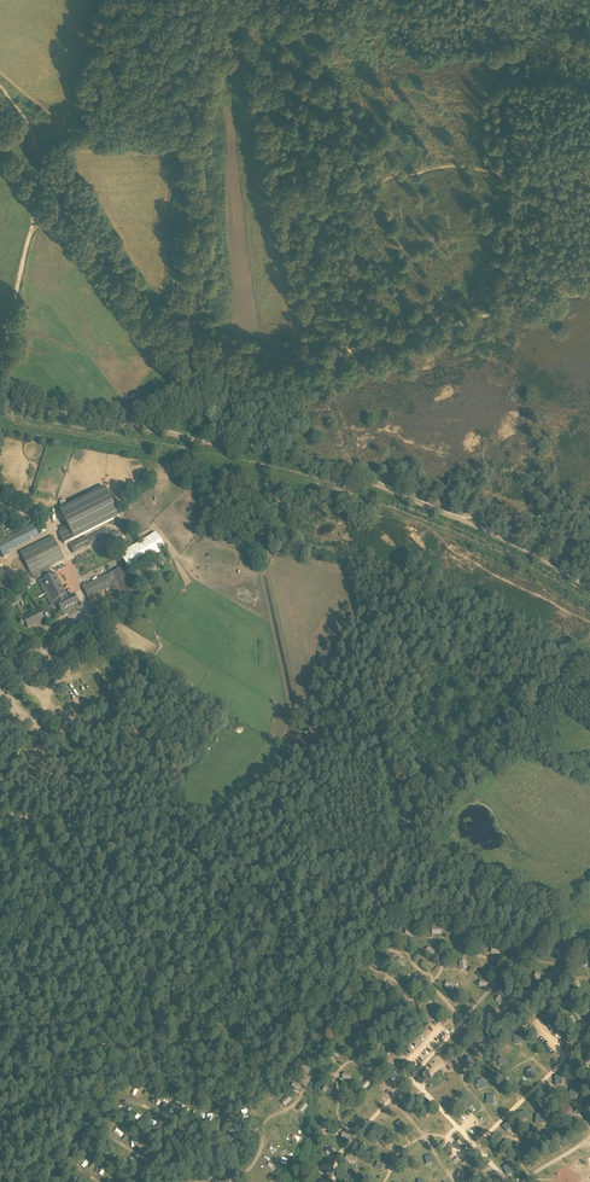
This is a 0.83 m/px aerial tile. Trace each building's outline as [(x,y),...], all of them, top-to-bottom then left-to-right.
[(64,544),(74,539),(119,516),(105,487),(59,509),(69,528),(59,533),(64,544)] [(74,539),(64,544),(71,556),(111,536),(115,538),(121,551),(134,544),(120,516),(119,516),(74,539)] [(9,551),(40,536),(34,524),(0,541),(0,548),(4,557),(10,554),(9,551)] [(260,524),(260,538),(269,537),(269,524),(260,524)] [(156,532),(133,546),(122,552),(119,554),(129,570),(166,548),(156,532)] [(52,536),(20,552),(31,575),(47,567),(48,567),(64,559),(52,536)] [(162,553),(156,557),(159,562),(165,559),(162,553)] [(121,567),(112,572),(87,585),(83,587),(88,598),(111,586),(118,599),(134,591),(121,567)] [(137,569),(132,572),(135,578),(140,574),(137,569)] [(52,574),(41,580),(53,603),(63,597),(52,574)] [(78,603),(74,595),(64,599),(63,597),(53,603),(55,606),(58,605),(61,611),(78,603)] [(178,602),(169,618),(173,620),(175,616),(178,618),(183,610),(181,609),(183,605),(178,602)] [(39,608),(22,617),(28,628),(33,625),(34,626),(45,620),(39,608)] [(211,652),(218,641),(213,637),(205,648),(211,652)] [(219,726),(225,728),(230,718),(225,715),(219,726)] [(266,758),(270,762),(275,756),(271,752),(266,758)] [(502,1006),(507,1001),(501,995),(496,1000),(502,1006)] [(475,1064),(477,1060),(468,1056),(466,1060),(475,1064)] [(500,1066),(506,1069),(510,1060),(505,1058),(500,1066)] [(533,1067),(527,1070),(532,1079),(538,1075),(533,1067)] [(481,1089),(488,1087),(485,1081),(479,1084),(481,1089)] [(332,1094),(333,1089),(325,1086),(323,1091),(332,1094)] [(288,1095),(281,1101),(285,1106),(292,1100),(288,1095)] [(488,1095),(486,1104),(494,1105),(495,1095),(488,1095)] [(303,1112),(309,1106),(305,1102),(298,1108),(303,1112)] [(379,1162),(377,1169),(385,1171),(387,1164),(379,1162)]
